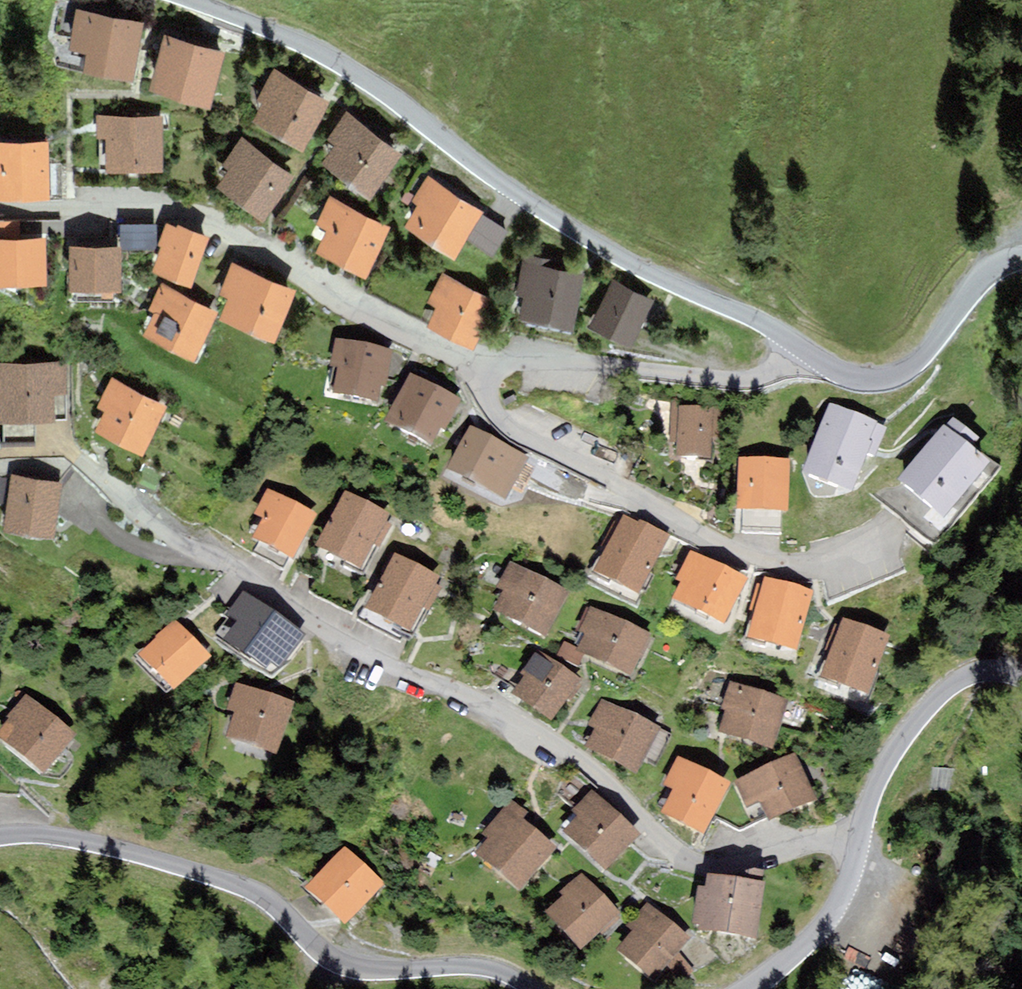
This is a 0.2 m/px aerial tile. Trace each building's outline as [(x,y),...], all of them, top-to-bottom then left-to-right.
[(144,23),(75,9),(68,51),(86,55),(82,74),(131,84),(144,23)] [(179,103),(194,46),(163,38),(148,95),(179,103)] [(210,111),(225,54),(194,46),(179,103),(210,111)] [(303,153),(329,102),(279,73),(274,70),(257,100),(262,105),(251,126),(303,153)] [(401,156),(346,112),(345,114),(327,141),(334,147),(321,165),(371,201),(401,156)] [(163,173),(162,116),(96,117),(96,139),(105,139),(106,174),(163,173)] [(262,224),(294,178),(241,139),(222,166),(229,171),(217,188),(262,224)] [(48,143),(0,143),(0,202),(49,202),(48,143)] [(406,226),(454,261),(467,241),(482,215),(484,213),(428,176),(412,202),(418,207),(406,226)] [(391,228),(329,197),(316,224),(326,229),(314,254),(365,279),(391,228)] [(482,215),(467,241),(493,256),(508,231),(482,215)] [(20,238),(20,221),(0,222),(0,239),(20,238)] [(156,224),(120,224),(121,247),(121,249),(155,250),(156,224)] [(151,273),(157,275),(191,290),(211,240),(179,225),(177,229),(171,226),(167,224),(158,246),(162,247),(151,273)] [(46,287),(44,237),(20,238),(0,239),(0,289),(46,287)] [(121,247),(69,247),(69,267),(121,267),(121,249),(121,247)] [(573,332),(584,275),(550,268),(552,261),(523,255),(522,263),(515,296),(523,298),(519,321),(573,332)] [(274,345),(296,291),(232,264),(218,295),(229,299),(219,323),(274,345)] [(120,293),(121,267),(69,267),(69,292),(120,293)] [(497,303),(442,274),(427,303),(438,309),(428,328),(471,351),(497,303)] [(642,326),(654,301),(612,281),(600,305),(642,326)] [(193,362),(217,312),(161,285),(148,311),(155,314),(143,339),(193,362)] [(642,326),(600,305),(590,327),(631,347),(642,326)] [(384,386),(392,350),(335,338),(330,365),(337,367),(332,390),(378,400),(381,385),(384,386)] [(0,363),(0,425),(54,424),(53,395),(67,395),(66,361),(0,363)] [(462,400),(410,373),(385,419),(432,444),(440,428),(446,431),(462,400)] [(168,408),(112,377),(96,409),(104,413),(94,432),(142,457),(168,408)] [(720,407),(679,405),(680,400),(671,400),(669,441),(677,441),(676,455),(710,457),(711,436),(719,437),(720,407)] [(878,421),(830,402),(802,474),(851,492),(866,452),(875,456),(886,426),(877,423),(878,421)] [(953,417),(946,426),(972,447),(979,438),(953,417)] [(944,517),(989,461),(972,447),(946,426),(943,424),(897,479),(944,517)] [(528,457),(471,425),(447,468),(505,500),(528,457)] [(788,510),(790,459),(738,458),(736,509),(788,510)] [(54,540),(62,483),(12,476),(3,532),(54,540)] [(293,559),(317,514),(268,488),(253,513),(263,518),(253,538),(293,559)] [(346,490),(316,546),(361,570),(375,543),(387,521),(391,514),(346,490)] [(638,522),(624,514),(594,569),(637,593),(667,538),(670,534),(640,518),(638,522)] [(392,524),(387,521),(375,543),(380,546),(392,524)] [(747,577),(690,549),(676,579),(680,582),(672,598),(725,623),(747,577)] [(365,607),(410,630),(423,607),(435,584),(439,576),(395,552),(365,607)] [(569,592),(510,561),(496,587),(503,591),(493,609),(545,637),(569,592)] [(797,650),(813,590),(764,577),(762,585),(755,610),(748,637),(797,650)] [(755,610),(762,585),(756,583),(749,608),(755,610)] [(435,584),(423,607),(430,610),(442,587),(435,584)] [(270,661),(282,670),(306,635),(243,591),(227,613),(237,620),(224,639),(265,668),(270,661)] [(606,663),(626,621),(591,604),(579,629),(585,632),(577,649),(585,652),(606,663)] [(174,690),(211,656),(177,618),(139,651),(174,690)] [(869,694),(890,634),(843,618),(840,625),(831,651),(821,677),(869,694)] [(631,675),(651,633),(626,621),(606,663),(631,675)] [(831,651),(840,625),(835,623),(825,650),(831,651)] [(577,649),(563,642),(557,655),(579,665),(585,652),(577,649)] [(583,680),(540,651),(537,655),(534,653),(521,673),(524,675),(512,693),(553,720),(567,699),(570,700),(583,680)] [(295,701),(235,682),(226,708),(234,711),(226,735),(278,753),(295,701)] [(775,748),(789,700),(734,683),(729,682),(721,709),(726,711),(719,731),(775,748)] [(76,733),(28,694),(26,692),(6,716),(9,718),(0,728),(0,738),(44,774),(76,733)] [(636,774),(660,727),(601,698),(586,725),(594,729),(584,748),(636,774)] [(795,752),(733,780),(747,808),(759,803),(768,822),(817,799),(795,752)] [(705,833),(731,782),(678,755),(663,785),(672,789),(661,812),(705,833)] [(641,834),(591,789),(572,810),(578,815),(564,830),(608,870),(622,855),(641,834)] [(483,833),(489,838),(476,854),(498,872),(535,829),(522,819),(528,812),(511,798),(483,833)] [(519,891),(556,848),(535,829),(498,872),(519,891)] [(345,924),(385,882),(345,844),(305,886),(345,924)] [(756,938),(765,882),(708,872),(706,886),(699,885),(692,922),(699,923),(698,928),(756,938)] [(624,915),(582,873),(560,892),(564,895),(546,912),(583,949),(600,932),(604,935),(624,915)] [(647,902),(627,926),(634,931),(618,950),(654,980),(690,938),(647,902)]
